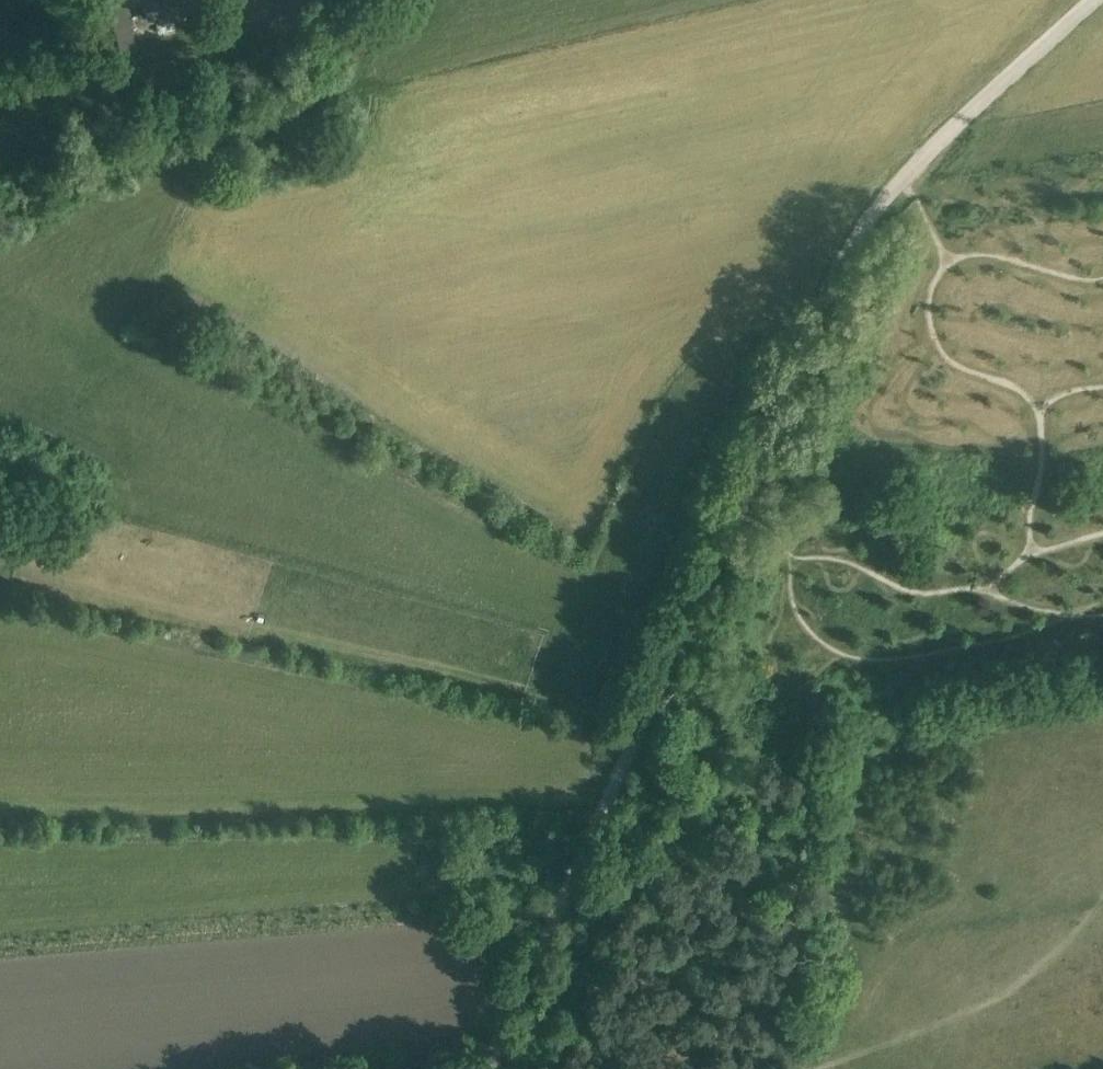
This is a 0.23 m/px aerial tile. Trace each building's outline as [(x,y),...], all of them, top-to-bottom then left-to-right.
[(120,51),(136,47),(124,0),(120,0),(107,3),(120,51)] [(159,31),(201,20),(195,0),(186,0),(153,9),(159,31)]
